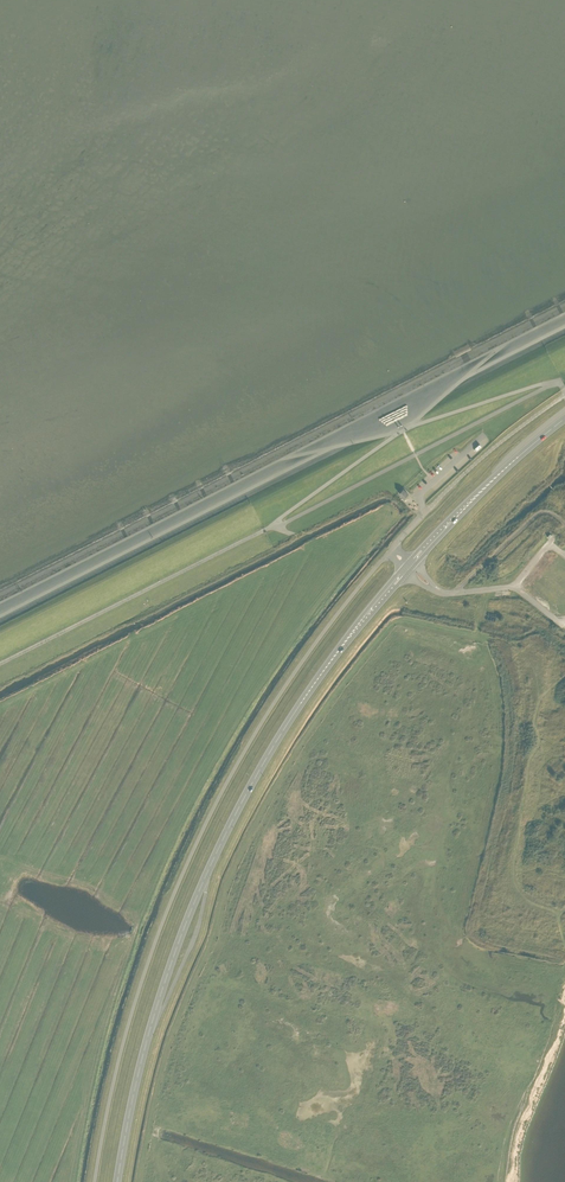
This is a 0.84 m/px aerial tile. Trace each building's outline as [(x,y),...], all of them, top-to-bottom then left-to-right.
[(408,494),(403,490),(400,494),(405,498),(408,494)] [(374,521),(379,519),(376,512),(371,514),(374,521)] [(365,525),(372,522),(370,515),(363,518),(365,525)] [(340,537),(360,528),(357,522),(337,530),(340,537)]
